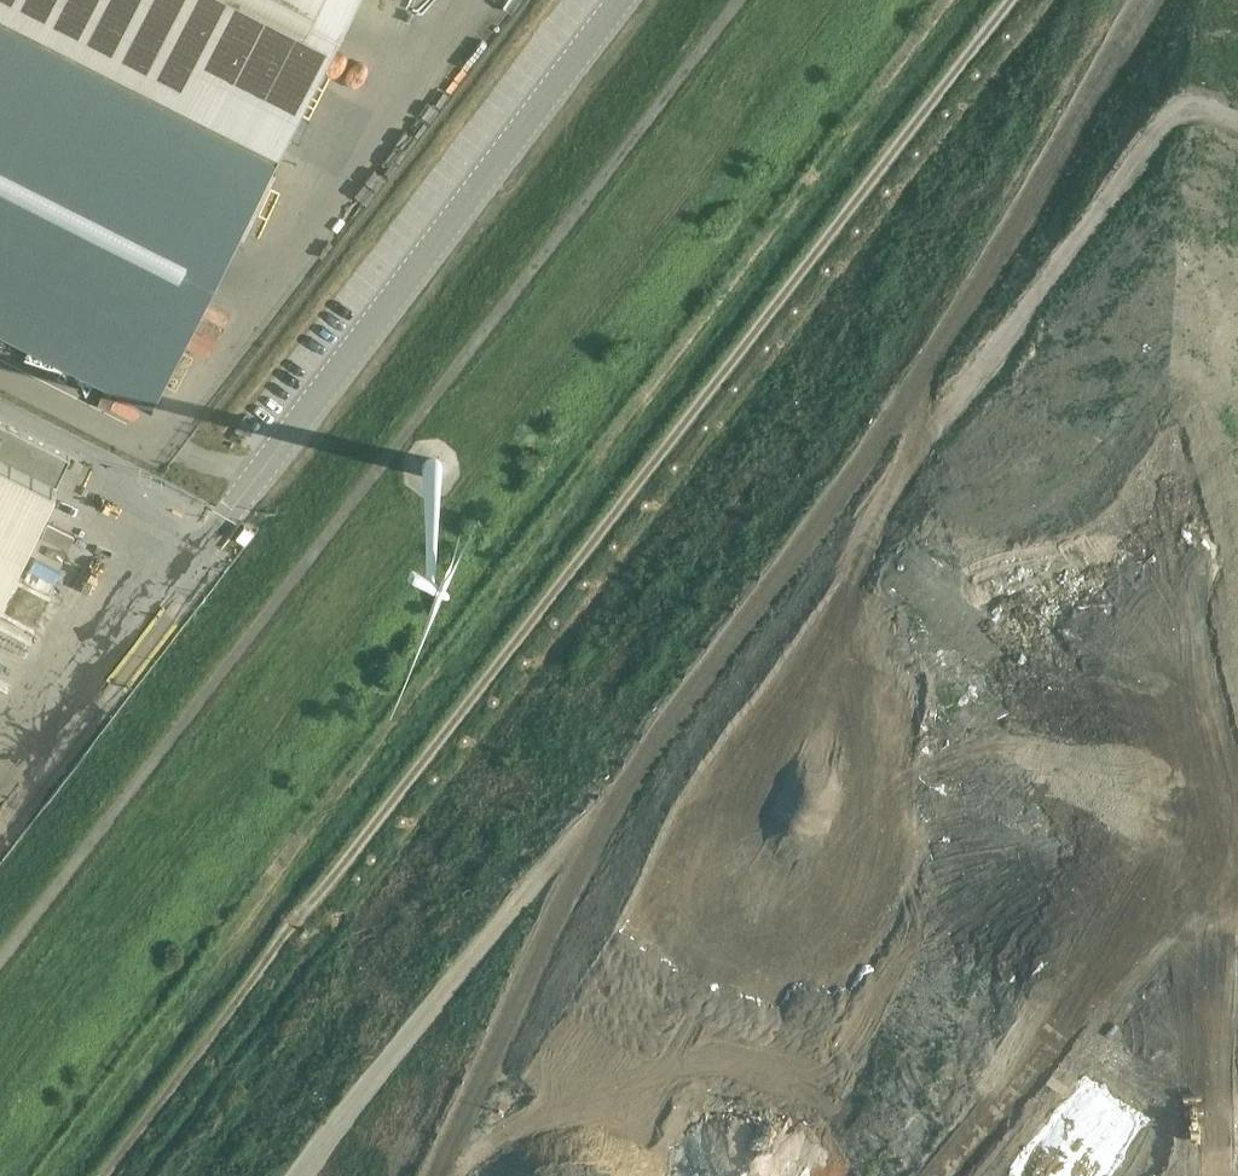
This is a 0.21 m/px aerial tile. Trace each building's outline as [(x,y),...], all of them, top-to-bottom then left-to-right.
[(277,149),(353,0),(0,0),(0,10),(277,149)] [(277,149),(0,10),(0,322),(151,398),(277,149)] [(69,457),(0,422),(0,594),(69,457)] [(428,477),(431,478),(434,478),(437,476),(439,475),(441,472),(442,469),(442,466),(441,463),(439,461),(437,459),(434,458),(431,457),(429,458),(426,459),(424,461),(422,463),(421,466),(421,469),(422,472),(424,474),(426,476),(428,477)]
